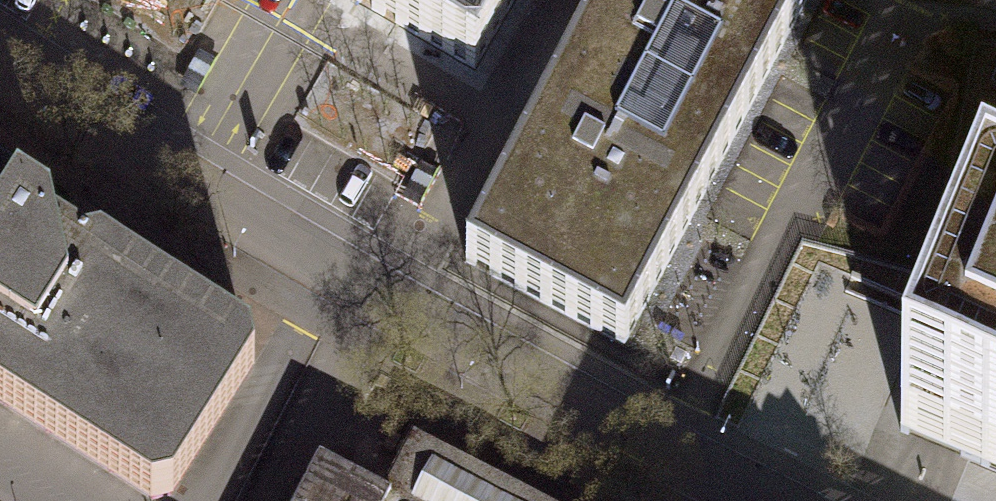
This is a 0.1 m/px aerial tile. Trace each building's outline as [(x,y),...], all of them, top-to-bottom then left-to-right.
[(514,0),(356,0),(475,68),(514,0)] [(719,165),(807,0),(604,0),(561,82),(719,165)] [(719,165),(561,82),(465,262),(624,345),(719,165)] [(150,500),(154,500),(172,497),(254,369),(250,347),(101,253),(85,256),(52,235),(49,220),(0,189),(0,406),(150,500)] [(980,244),(900,433),(939,449),(995,473),(995,251),(980,244)] [(301,500),(517,500),(418,450),(391,500),(320,464),(301,500)]
